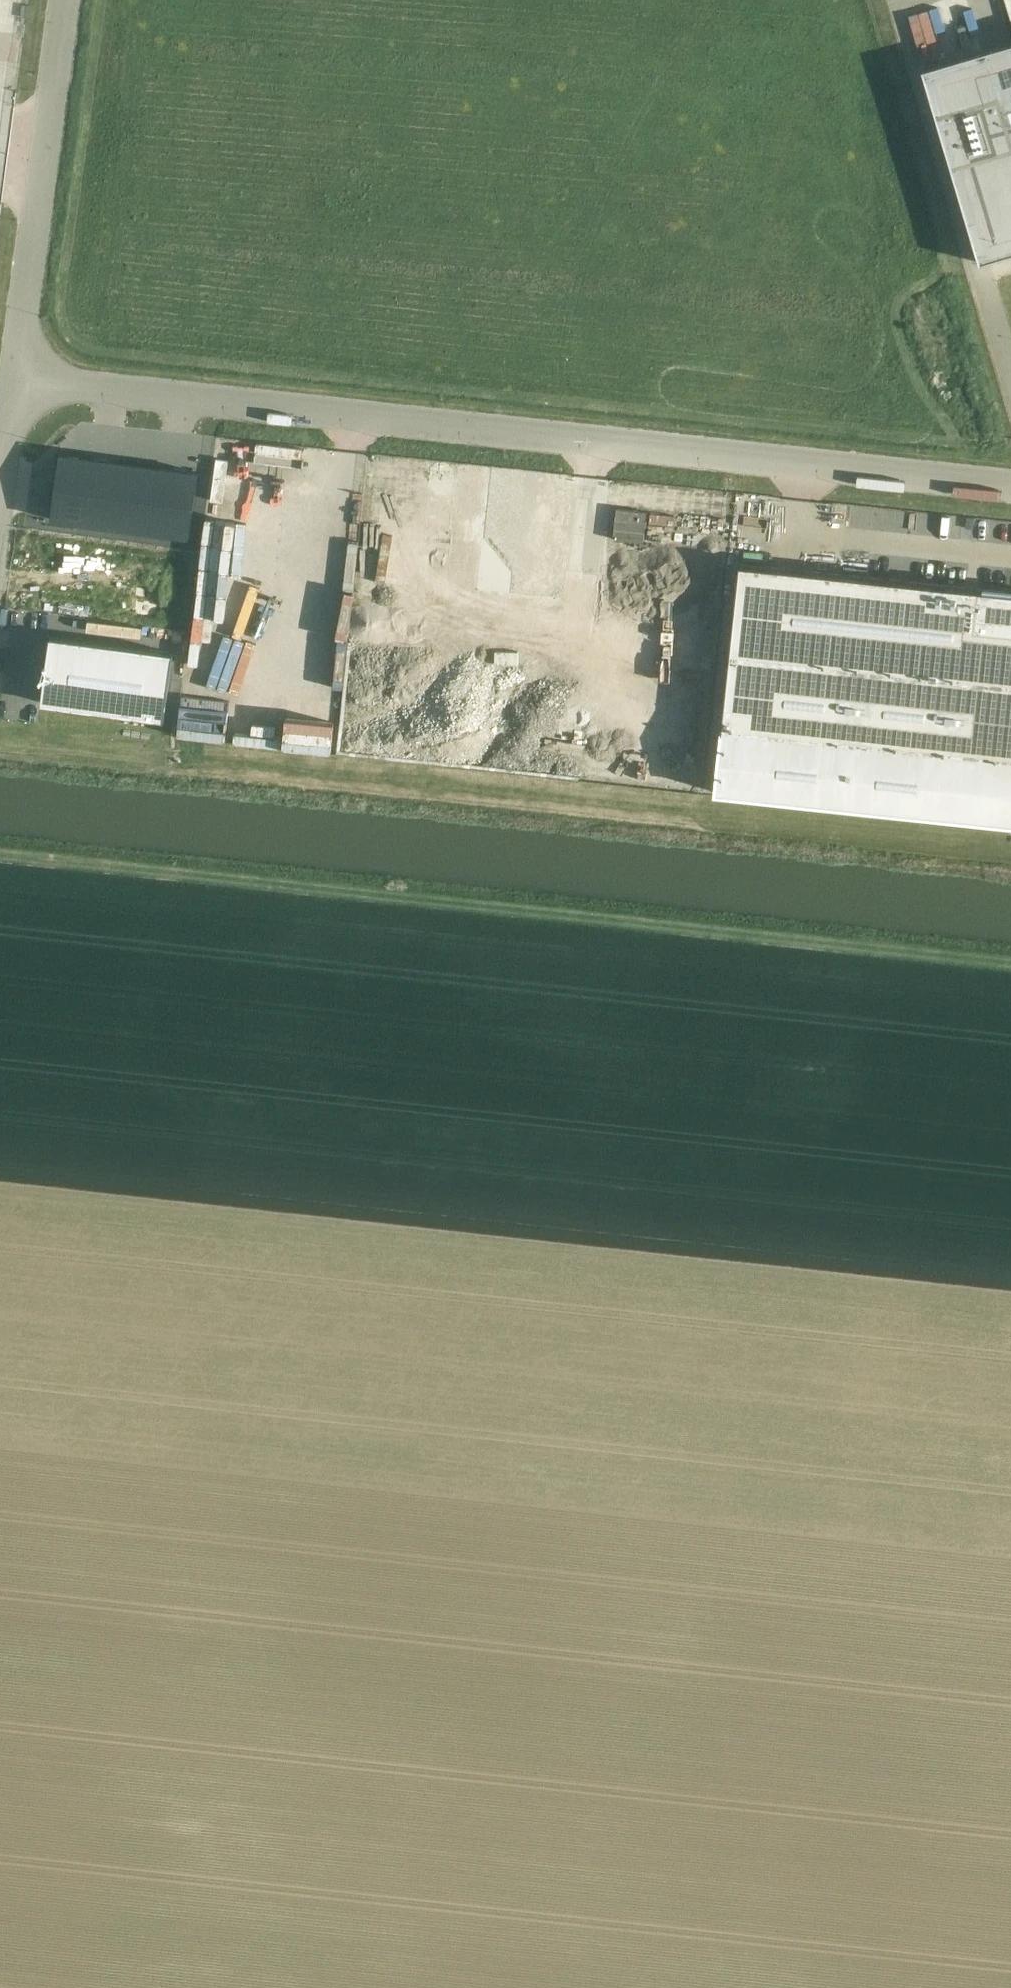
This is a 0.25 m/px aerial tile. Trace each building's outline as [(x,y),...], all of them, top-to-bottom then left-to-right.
[(923,68),(980,262),(1010,253),(1010,42),(923,68)] [(52,480),(50,491),(54,492),(50,519),(189,538),(198,471),(60,453),(56,480),(52,480)] [(616,492),(614,519),(638,521),(640,494),(616,492)] [(49,542),(41,604),(177,623),(185,561),(49,542)] [(715,792),(1010,823),(1010,592),(740,563),(715,792)] [(50,636),(41,703),(165,720),(174,652),(50,636)]
